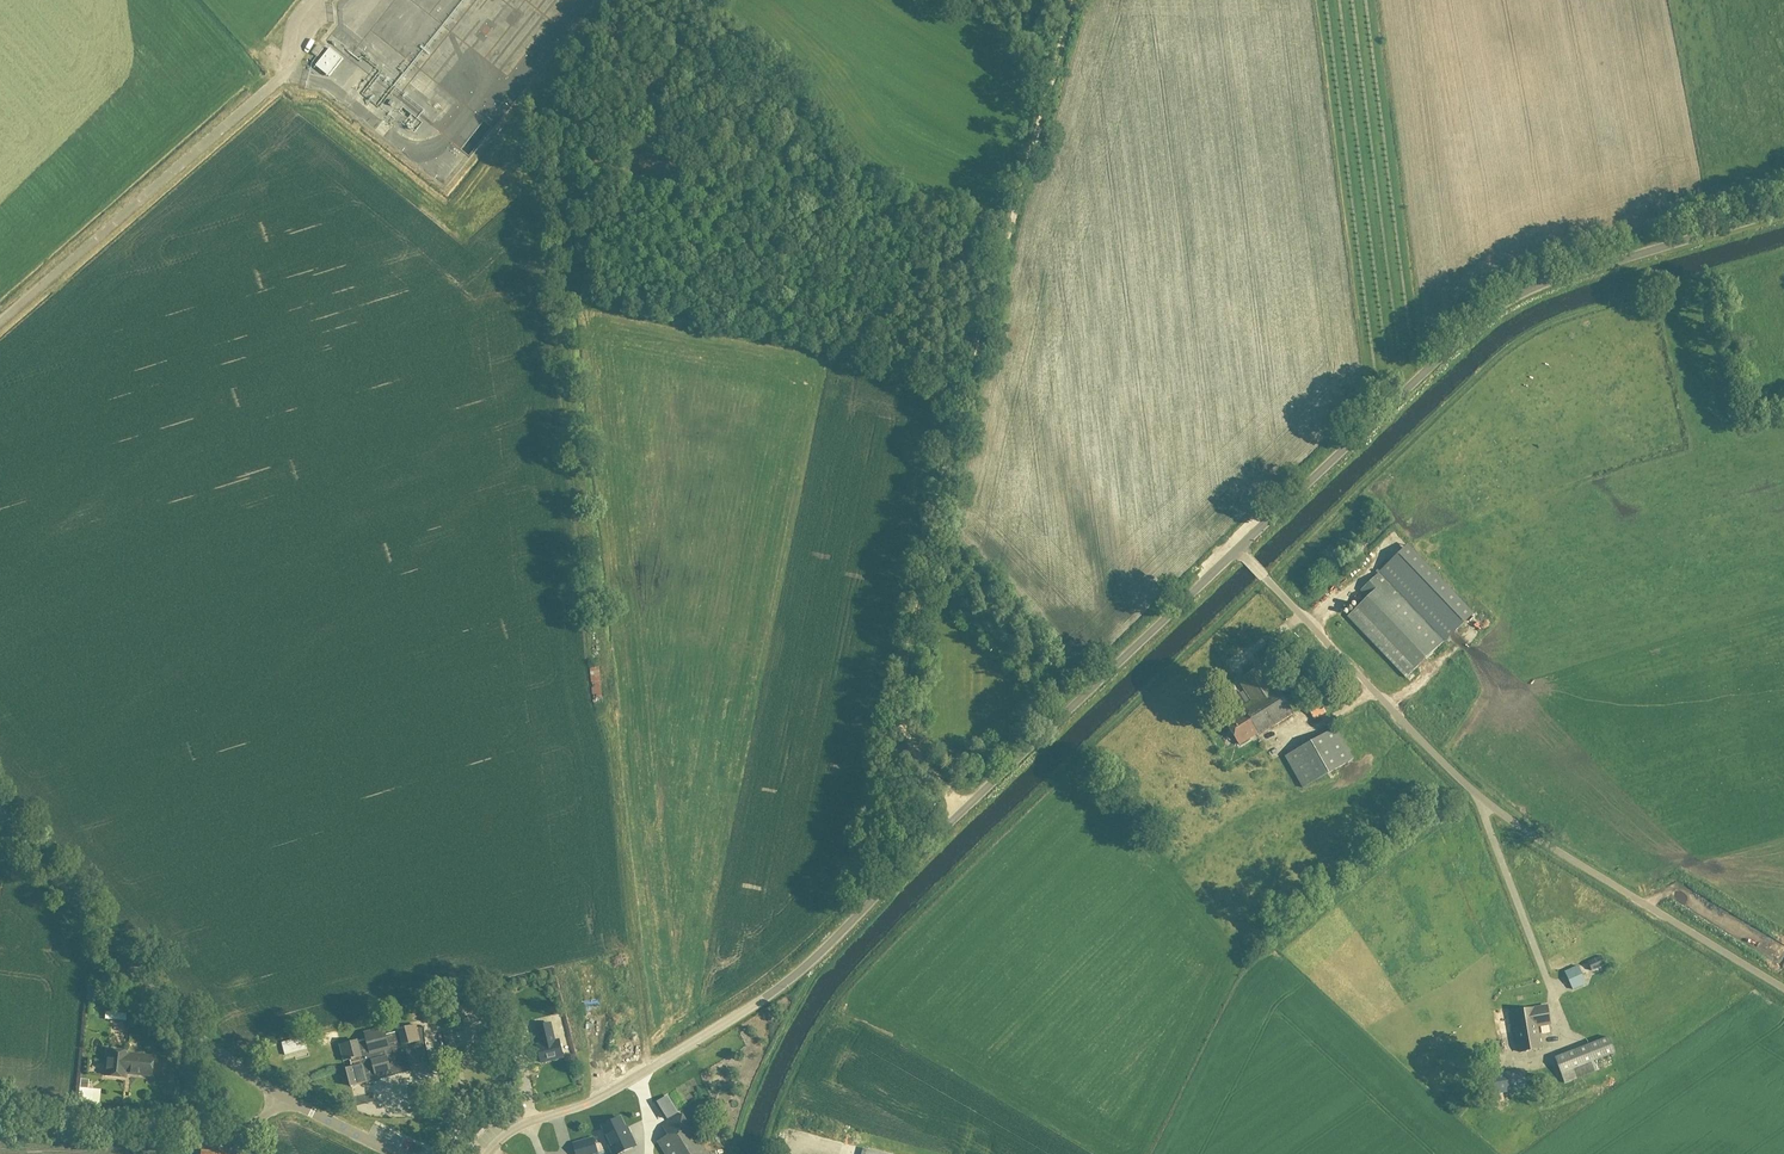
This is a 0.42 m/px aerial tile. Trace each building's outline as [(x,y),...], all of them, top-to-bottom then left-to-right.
[(278,13),(266,0),(256,0),(272,18),(278,13)] [(291,0),(272,0),(281,10),(291,0)] [(264,26),(269,20),(252,4),(247,9),(264,26)] [(256,35),(261,29),(244,12),(239,18),(256,35)] [(248,43),(253,38),(236,21),(231,26),(248,43)] [(321,28),(312,40),(318,45),(328,33),(321,28)] [(473,48),(510,77),(520,64),(513,59),(520,50),(506,40),(503,45),(493,37),(487,45),(480,39),(473,48)] [(318,47),(312,54),(317,58),(323,50),(318,47)] [(316,66),(329,77),(343,60),(330,50),(316,66)] [(453,140),(464,149),(478,131),(466,122),(453,140)] [(1400,595),(1379,573),(1360,591),(1367,599),(1347,618),(1405,678),(1442,642),(1399,597),(1400,595)] [(1238,682),(1251,702),(1268,729),(1292,714),(1275,687),(1262,667),(1238,682)] [(1268,729),(1251,702),(1242,708),(1243,710),(1224,722),(1239,746),(1258,734),(1259,735),(1268,729)] [(1313,721),(1325,715),(1318,703),(1306,709),(1313,721)] [(1353,761),(1335,729),(1285,758),(1302,789),(1353,761)] [(862,858),(875,861),(879,839),(866,836),(862,858)] [(1676,896),(1687,904),(1696,891),(1684,883),(1676,896)] [(1592,972),(1605,966),(1601,957),(1588,963),(1592,972)] [(1569,983),(1582,976),(1578,967),(1564,972),(1569,983)] [(478,997),(466,1000),(468,1009),(480,1006),(478,997)] [(1537,1027),(1539,1027),(1550,1025),(1547,1007),(1530,1010),(1511,1014),(1514,1033),(1516,1032),(1516,1031),(1537,1027)] [(541,1045),(537,1046),(541,1064),(563,1059),(559,1041),(555,1042),(551,1024),(537,1028),(541,1045)] [(357,1042),(339,1046),(343,1062),(350,1061),(352,1069),(345,1070),(350,1088),(351,1088),(367,1084),(367,1085),(366,1085),(366,1086),(381,1081),(397,1076),(413,1073),(413,1072),(411,1072),(411,1070),(428,1066),(427,1060),(428,1061),(429,1061),(425,1045),(424,1028),(423,1028),(423,1029),(416,1029),(415,1026),(398,1031),(399,1033),(386,1036),(384,1029),(364,1034),(365,1042),(357,1044),(357,1042)] [(1516,1031),(1516,1032),(1520,1053),(1541,1049),(1537,1027),(1516,1031)] [(1564,1085),(1596,1072),(1592,1063),(1614,1054),(1608,1038),(1554,1060),(1564,1085)] [(125,1079),(125,1074),(151,1077),(152,1058),(127,1056),(127,1053),(108,1051),(105,1077),(125,1079)] [(159,1071),(175,1073),(177,1058),(161,1056),(159,1071)] [(455,1079),(446,1082),(449,1094),(458,1092),(455,1079)] [(398,1081),(388,1082),(390,1089),(399,1087),(398,1081)] [(1591,1096),(1594,1102),(1605,1097),(1603,1091),(1591,1096)] [(682,1115),(662,1127),(678,1153),(706,1153),(682,1115)] [(602,1127),(607,1138),(605,1139),(612,1153),(621,1153),(635,1147),(629,1134),(626,1128),(624,1129),(619,1119),(602,1127)] [(573,1145),(576,1153),(584,1153),(581,1143),(573,1145)]
